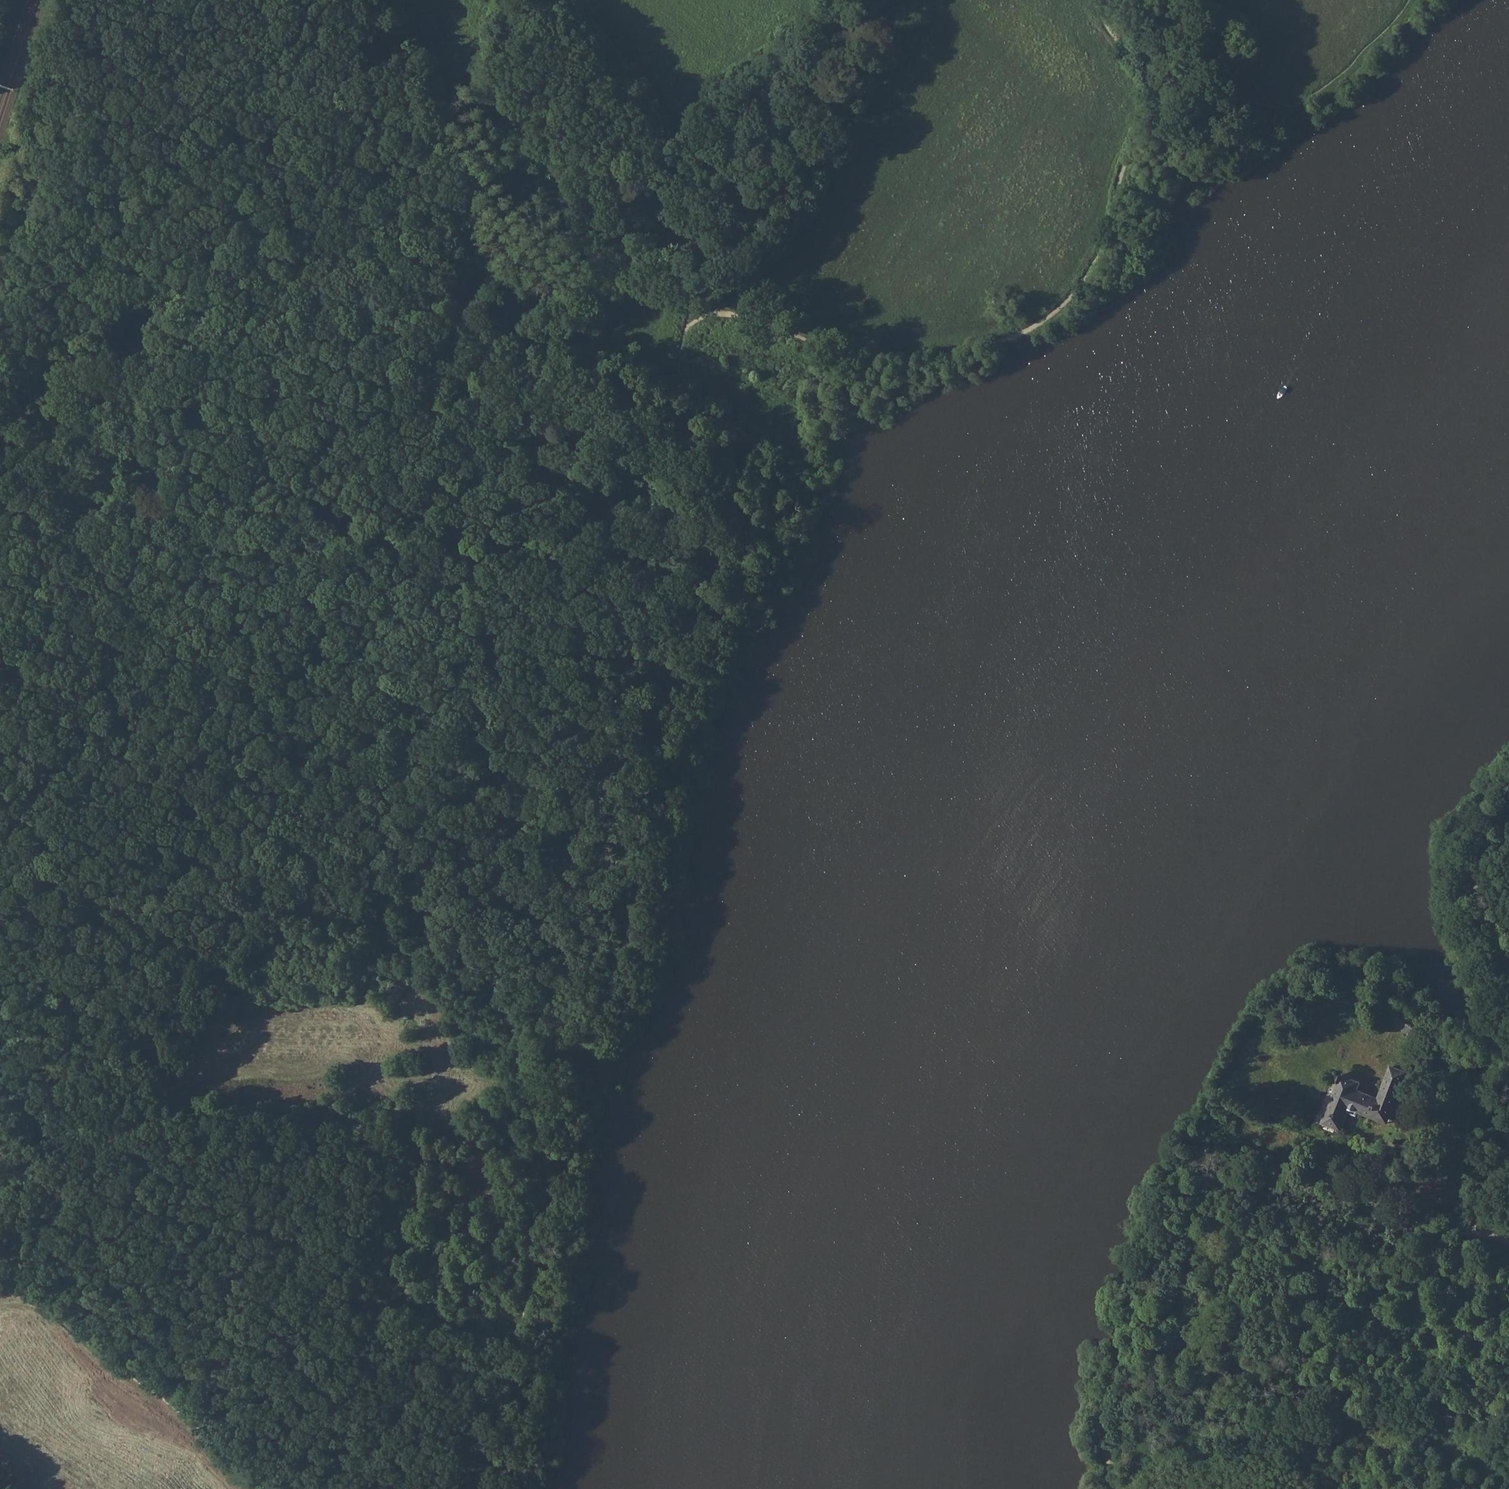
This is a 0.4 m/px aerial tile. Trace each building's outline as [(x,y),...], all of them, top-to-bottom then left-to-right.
[(1322,1122),(1340,1129),(1348,1111),(1356,1115),(1358,1111),(1387,1123),(1407,1072),(1392,1066),(1379,1099),(1356,1090),(1359,1082),(1341,1075),(1322,1122)]
